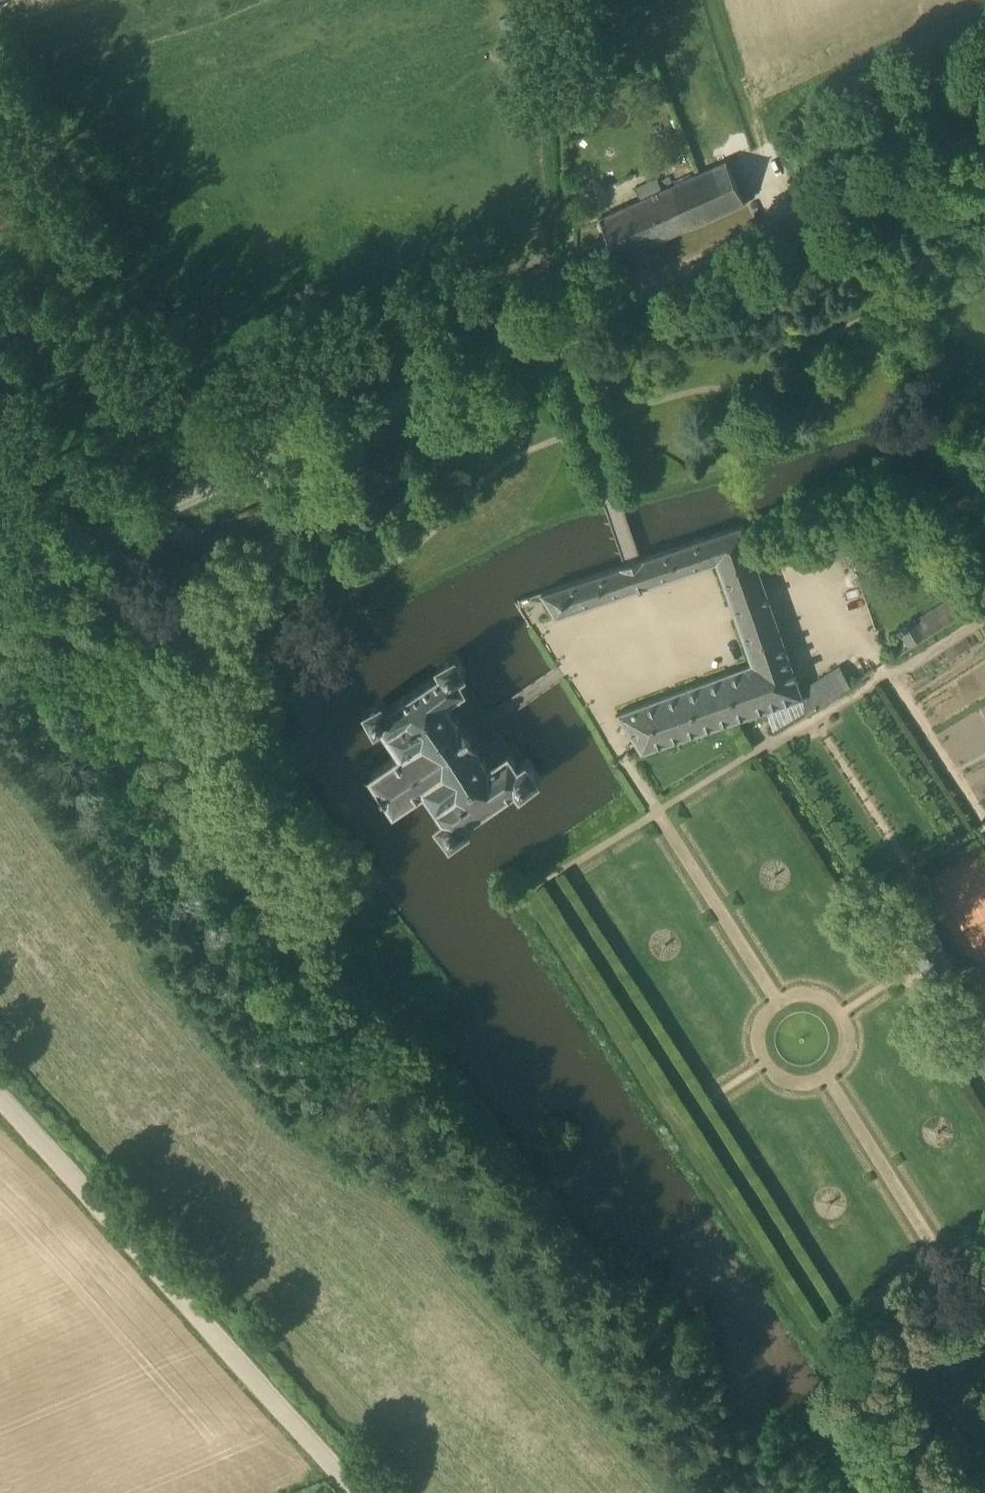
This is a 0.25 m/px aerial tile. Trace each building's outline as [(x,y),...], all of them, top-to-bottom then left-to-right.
[(697,223),(743,202),(745,202),(727,162),(600,219),(617,259),(674,233),(696,223),(697,223)] [(556,615),(634,589),(640,587),(648,584),(717,560),(734,609),(754,669),(686,692),(700,733),(803,699),(807,712),(850,684),(840,667),(800,691),(768,598),(744,525),(646,558),(640,560),(632,563),(624,566),(542,593),(556,615)] [(825,533),(835,561),(847,557),(837,529),(825,533)] [(909,646),(984,602),(984,593),(978,582),(899,629),(909,646)] [(466,686),(461,677),(467,673),(455,655),(438,666),(442,672),(424,684),(399,700),(388,707),(383,699),(365,711),(376,728),(384,724),(402,753),(371,773),(395,809),(424,790),(442,818),(434,823),(449,845),(472,830),(467,822),(515,790),(519,797),(542,782),(527,759),(519,765),(509,750),(488,764),(446,699),(466,686)] [(642,752),(700,733),(686,692),(618,715),(642,752)] [(935,984),(958,969),(929,924),(906,939),(935,984)]
